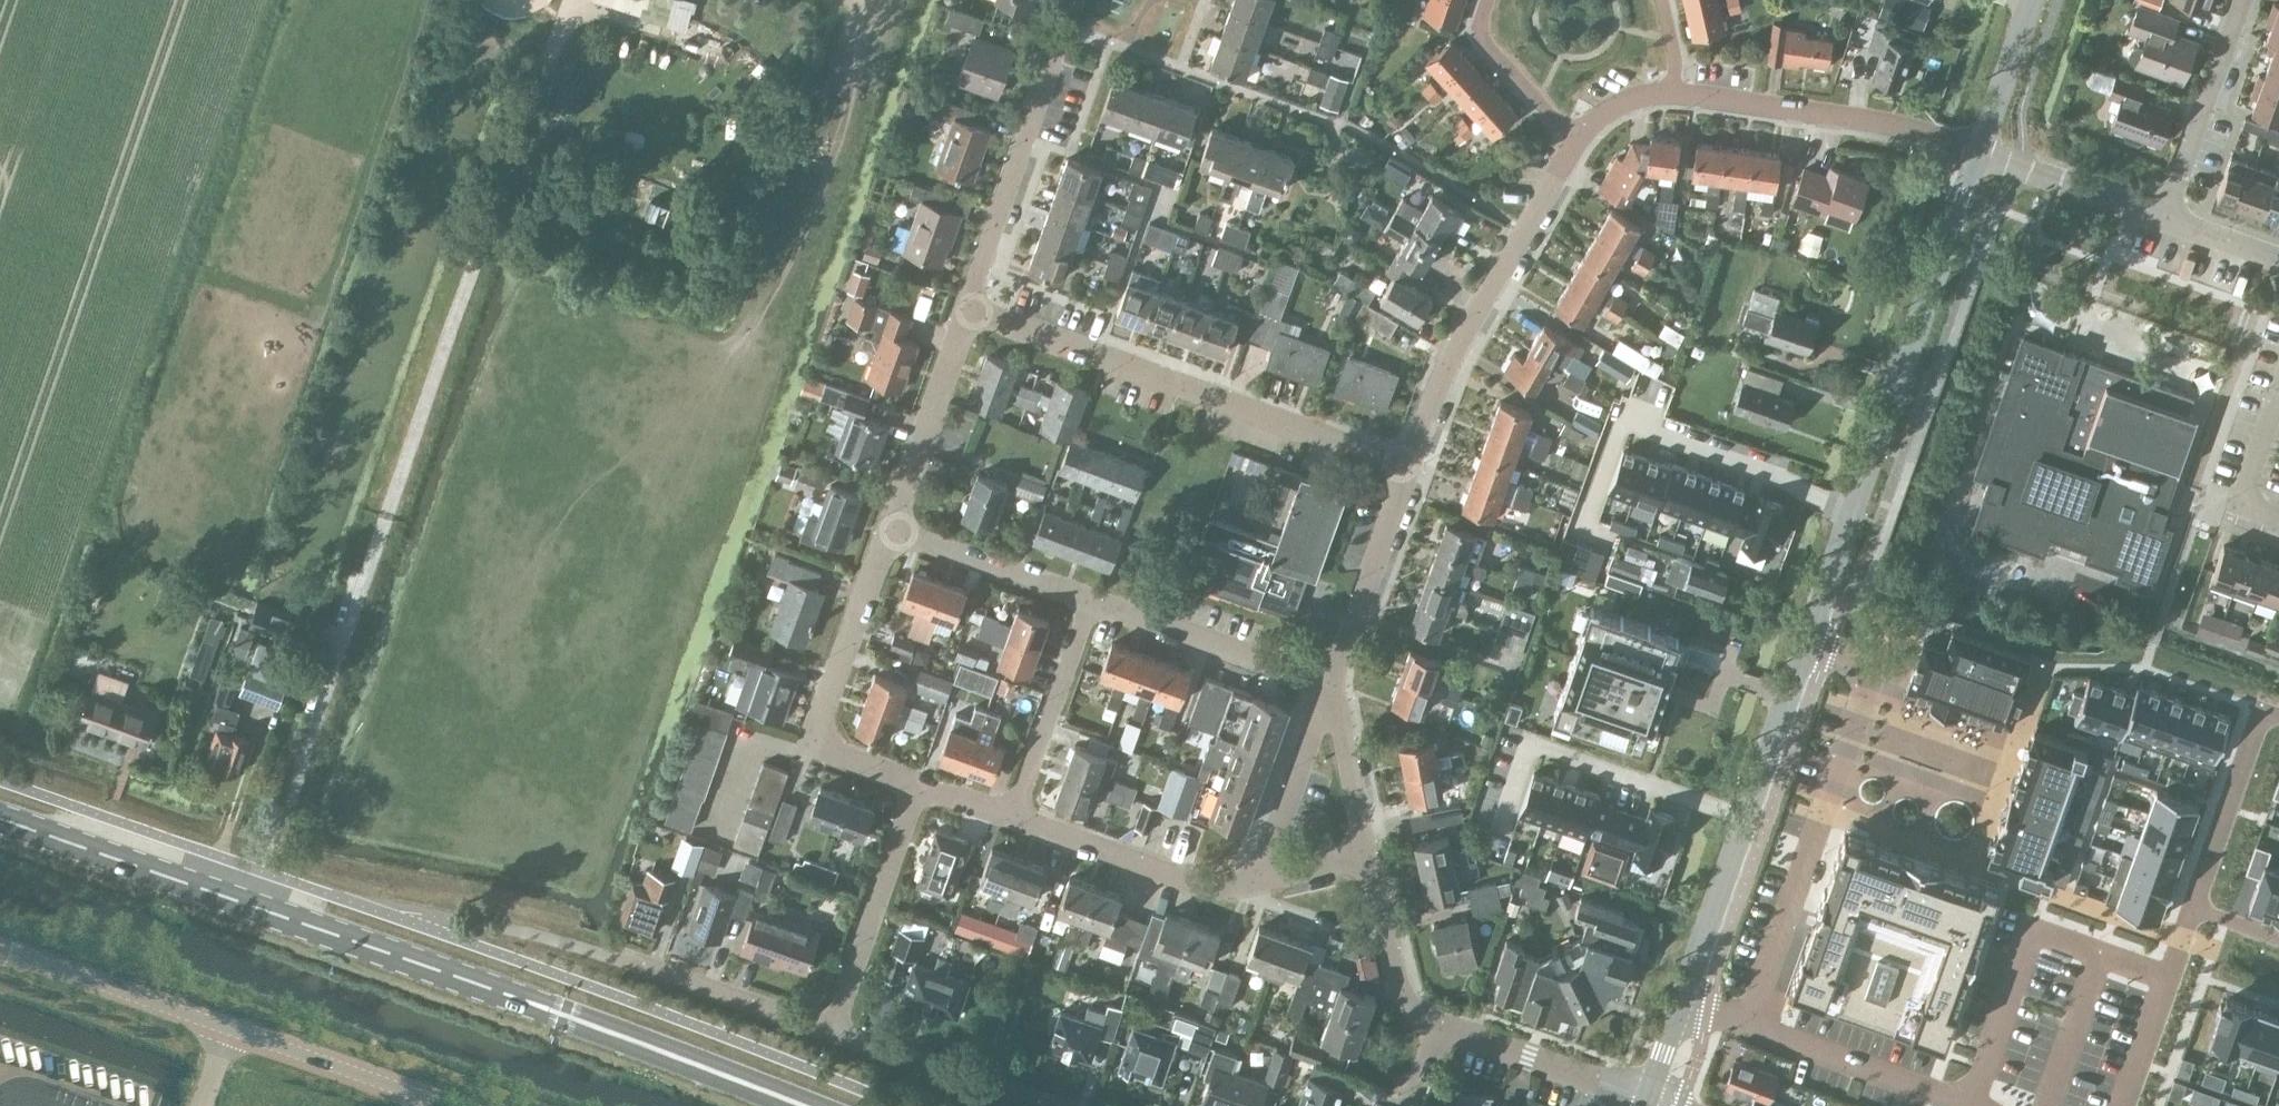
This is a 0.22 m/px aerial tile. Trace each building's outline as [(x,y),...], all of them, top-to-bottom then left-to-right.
[(730,5),(712,0),(611,0),(722,33),(730,5)] [(1033,12),(1037,0),(999,0),(1033,12)] [(1266,21),(1273,0),(1236,0),(1233,9),(1266,21)] [(1457,24),(1466,0),(1429,0),(1425,14),(1457,24)] [(1719,0),(1687,0),(1690,13),(1720,6),(1719,0)] [(1899,11),(1908,14),(1912,1),(1909,0),(1903,0),(1899,11)] [(2163,0),(2135,0),(2159,9),(2163,0)] [(2209,11),(2213,0),(2179,0),(2209,11)] [(1730,4),(1732,12),(1743,10),(1741,1),(1730,4)] [(2148,35),(2138,64),(2184,81),(2198,42),(2175,33),(2180,19),(2140,5),(2131,29),(2148,35)] [(1690,13),(1695,37),(1726,30),(1720,6),(1690,13)] [(948,20),(981,32),(985,19),(952,7),(948,20)] [(1223,36),(1256,48),(1266,21),(1233,9),(1223,36)] [(2269,39),(2273,41),(2273,39),(2278,41),(2278,15),(2272,13),(2268,25),(2273,27),(2269,39)] [(1875,77),(1900,86),(1916,39),(1886,29),(1889,23),(1879,20),(1870,48),(1883,53),(1875,77)] [(1789,27),(1789,24),(1776,22),(1770,62),(1800,66),(1801,61),(1830,65),(1834,38),(1806,35),(1807,30),(1789,27)] [(1326,28),(1322,41),(1337,47),(1342,34),(1326,28)] [(959,81),(999,95),(1015,50),(974,36),(959,81)] [(1251,61),(1256,48),(1223,36),(1213,64),(1258,79),(1263,66),(1251,61)] [(2278,67),(2278,41),(2273,39),(2273,41),(2269,51),(2275,52),(2270,64),(2278,67)] [(1322,41),(1318,53),(1333,58),(1337,47),(1322,41)] [(1429,62),(1445,81),(1469,60),(1452,42),(1429,62)] [(1445,81),(1462,99),(1485,78),(1469,60),(1445,81)] [(2278,93),(2278,67),(2270,64),(2266,76),(2261,74),(2257,85),(2278,93)] [(1308,80),(1324,85),(1325,83),(1328,72),(1312,67),(1308,80)] [(2097,67),(2094,75),(2114,83),(2111,91),(2109,96),(2122,100),(2112,127),(2128,132),(2129,138),(2140,142),(2145,138),(2162,144),(2174,108),(2142,97),(2147,84),(2117,74),(2107,70),(2097,67)] [(1329,105),(1340,109),(1350,80),(1338,76),(1328,72),(1325,83),(1335,86),(1329,105)] [(1462,99),(1478,117),(1501,96),(1485,78),(1462,99)] [(1104,112),(1131,122),(1143,89),(1115,80),(1104,112)] [(1423,88),(1430,95),(1438,87),(1432,81),(1423,88)] [(2254,110),(2278,119),(2278,93),(2257,85),(2253,96),(2258,98),(2254,110)] [(1430,95),(1436,102),(1444,95),(1438,87),(1430,95)] [(937,166),(974,180),(992,130),(973,123),(977,110),(917,89),(911,107),(953,121),(937,166)] [(1143,89),(1131,122),(1158,132),(1170,99),(1143,89)] [(1501,96),(1478,117),(1494,135),(1518,114),(1501,96)] [(1158,132),(1186,141),(1197,108),(1170,99),(1158,132)] [(1456,124),(1462,131),(1470,124),(1464,116),(1456,124)] [(2252,129),(2267,135),(2270,126),(2255,121),(2252,129)] [(1462,131),(1468,138),(1477,131),(1470,124),(1462,131)] [(2278,138),(2278,135),(2278,129),(2270,126),(2267,135),(2278,138)] [(1202,161),(1229,171),(1241,138),(1214,129),(1202,161)] [(1648,170),(1650,170),(1677,173),(1681,140),(1653,137),(1652,145),(1648,170)] [(1221,196),(1234,201),(1243,176),(1256,181),(1268,147),(1241,138),(1229,171),(1221,196)] [(1601,188),(1630,205),(1650,170),(1648,170),(1652,145),(1635,143),(1624,160),(1618,157),(1601,188)] [(1706,205),(1726,207),(1728,188),(1725,188),(1726,180),(1722,180),(1727,147),(1699,143),(1694,176),(1710,178),(1709,190),(1708,190),(1706,205)] [(1104,160),(1116,164),(1122,149),(1110,145),(1104,160)] [(1247,206),(1261,211),(1270,186),(1284,190),(1295,157),(1268,147),(1256,181),(1247,206)] [(1734,209),(1733,215),(1744,216),(1745,210),(1746,210),(1748,196),(1747,196),(1749,184),(1754,151),(1727,147),(1722,180),(1726,180),(1738,182),(1736,194),(1734,209)] [(1749,184),(1777,187),(1781,155),(1754,151),(1749,184)] [(1131,170),(1143,174),(1149,159),(1136,154),(1131,170)] [(1093,198),(1103,201),(1107,189),(1097,186),(1103,169),(1070,157),(1060,185),(1093,197),(1093,198)] [(2218,197),(2242,205),(2256,166),(2232,158),(2218,197)] [(1149,159),(1143,174),(1155,178),(1160,163),(1149,159)] [(1381,174),(1404,188),(1411,177),(1388,163),(1381,174)] [(1794,203),(1826,215),(1830,204),(1856,213),(1868,179),(1832,166),(1829,175),(1807,168),(1794,203)] [(2256,166),(2242,205),(2264,213),(2278,174),(2256,166)] [(2278,218),(2278,174),(2264,213),(2278,218)] [(1128,209),(1144,214),(1153,187),(1135,181),(1130,196),(1132,197),(1128,209)] [(904,250),(943,264),(950,243),(952,244),(962,213),(951,210),(956,197),(916,183),(912,196),(922,200),(912,228),(901,224),(894,244),(905,248),(904,250)] [(1661,200),(1673,202),(1676,186),(1663,184),(1661,200)] [(1051,212),(1084,223),(1093,198),(1093,197),(1060,185),(1051,212)] [(1405,197),(1397,210),(1397,211),(1417,222),(1416,223),(1442,238),(1442,237),(1448,227),(1455,231),(1465,213),(1433,194),(1425,209),(1405,197)] [(1761,212),(1774,214),(1776,200),(1763,198),(1761,212)] [(1685,208),(1673,206),(1673,202),(1661,200),(1658,221),(1682,225),(1685,208)] [(1124,221),(1139,227),(1144,214),(1128,209),(1124,221)] [(1600,233),(1628,250),(1651,264),(1657,253),(1646,248),(1647,247),(1635,239),(1642,226),(1614,209),(1600,233)] [(1392,263),(1412,275),(1418,265),(1424,269),(1442,238),(1416,223),(1417,222),(1397,211),(1386,229),(1406,241),(1398,253),(1392,263)] [(1041,239),(1074,250),(1084,223),(1051,212),(1041,239)] [(1195,228),(1208,233),(1214,217),(1201,212),(1195,228)] [(1222,238),(1235,242),(1240,226),(1228,222),(1222,238)] [(1235,242),(1247,246),(1253,230),(1240,226),(1235,242)] [(1161,244),(1173,248),(1179,232),(1166,227),(1161,244)] [(1173,248),(1186,252),(1191,236),(1179,232),(1173,248)] [(1614,274),(1622,261),(1633,268),(1633,267),(1645,274),(1651,264),(1628,250),(1600,233),(1586,257),(1614,274)] [(1709,234),(1706,243),(1717,247),(1720,238),(1709,234)] [(1032,266),(1065,278),(1074,250),(1041,239),(1032,266)] [(863,259),(878,265),(884,249),(868,244),(863,259)] [(1214,263),(1227,267),(1232,251),(1220,247),(1214,263)] [(1110,263),(1125,268),(1129,256),(1114,251),(1110,263)] [(1227,267),(1239,271),(1245,256),(1232,251),(1227,267)] [(1572,281),(1611,304),(1624,311),(1630,301),(1617,294),(1606,288),(1614,274),(1586,257),(1572,281)] [(1106,275),(1121,280),(1125,268),(1110,263),(1106,275)] [(1382,298),(1420,320),(1434,297),(1407,282),(1412,275),(1392,263),(1387,271),(1395,276),(1382,298)] [(849,288),(864,293),(870,275),(855,270),(849,288)] [(1119,313),(1146,323),(1158,290),(1158,291),(1162,279),(1135,270),(1119,313)] [(1335,282),(1370,302),(1377,291),(1342,270),(1335,282)] [(1343,295),(1300,280),(1295,293),(1338,309),(1343,295)] [(1586,322),(1587,321),(1594,325),(1602,312),(1605,314),(1618,321),(1624,311),(1611,304),(1572,281),(1558,305),(1586,322)] [(1767,337),(1809,351),(1821,319),(1808,315),(1807,318),(1777,308),(1781,297),(1756,288),(1749,307),(1744,323),(1769,331),(1767,337)] [(1173,333),(1185,300),(1158,291),(1158,290),(1146,323),(1173,333)] [(1185,300),(1173,333),(1199,343),(1211,310),(1212,310),(1216,298),(1202,293),(1197,305),(1185,300)] [(1362,300),(1350,294),(1338,317),(1349,323),(1362,300)] [(873,337),(866,335),(861,347),(877,353),(868,377),(903,389),(919,343),(906,338),(913,318),(856,297),(848,319),(871,327),(871,328),(876,329),(873,337)] [(1358,314),(1391,334),(1399,321),(1365,301),(1358,314)] [(1199,343),(1226,352),(1233,336),(1247,341),(1248,337),(1248,338),(1257,312),(1229,302),(1224,314),(1212,310),(1211,310),(1199,343)] [(1271,365),(1306,377),(1311,365),(1321,368),(1330,346),(1289,332),(1292,321),(1273,314),(1272,318),(1257,312),(1248,338),(1277,348),(1271,365)] [(1659,334),(1679,346),(1686,334),(1666,322),(1659,334)] [(1555,360),(1567,367),(1582,345),(1546,324),(1532,347),(1555,360)] [(1607,347),(1631,361),(1637,364),(1643,353),(1614,336),(1607,347)] [(1986,495),(1975,527),(1976,527),(1977,526),(2043,549),(2042,550),(2044,551),(2050,532),(2091,546),(2087,557),(2089,557),(2089,556),(2121,567),(2121,568),(2119,575),(2120,576),(2141,583),(2150,586),(2158,565),(2171,527),(2161,524),(2166,509),(2164,508),(2178,470),(2179,470),(2198,415),(2197,414),(2196,415),(2189,413),(2195,396),(2142,378),(2075,354),(2075,352),(2064,348),(2063,350),(2024,336),(2012,370),(2012,372),(2014,372),(1979,472),(1977,471),(1977,473),(1990,477),(1984,494),(1986,495)] [(1603,344),(1595,359),(1623,375),(1631,361),(1607,347),(1603,344)] [(1506,370),(1538,389),(1555,360),(1532,347),(1525,358),(1516,353),(1506,370)] [(977,382),(1010,392),(1014,382),(1021,367),(987,354),(977,382)] [(1339,389),(1375,402),(1379,392),(1389,396),(1398,372),(1352,355),(1339,389)] [(1743,382),(1734,407),(1787,426),(1795,401),(1779,395),(1784,378),(1749,366),(1743,382)] [(2003,369),(2000,375),(2011,379),(2013,373),(2003,369)] [(1571,370),(1571,371),(1564,381),(1579,390),(1586,378),(1571,370)] [(802,390),(822,397),(827,382),(808,375),(802,390)] [(1031,397),(1030,398),(1042,402),(1048,404),(1082,415),(1090,392),(1056,380),(1051,396),(1034,389),(1031,397)] [(837,450),(877,465),(891,425),(865,415),(871,398),(827,382),(822,397),(844,405),(843,407),(851,411),(837,450)] [(977,382),(969,404),(1002,417),(1010,392),(977,382)] [(1594,387),(1586,382),(1581,390),(1589,395),(1594,387)] [(1024,385),(1021,393),(1031,397),(1034,389),(1034,388),(1024,385)] [(1027,409),(1030,398),(1018,394),(1015,405),(1027,409)] [(1042,402),(1030,398),(1027,409),(1038,413),(1042,402)] [(1503,401),(1493,427),(1550,448),(1554,437),(1528,428),(1534,413),(1503,401)] [(1048,404),(1040,427),(1073,439),(1082,415),(1048,404)] [(1573,422),(1596,436),(1604,423),(1580,409),(1573,422)] [(1586,461),(1578,458),(1571,476),(1584,481),(1600,439),(1567,421),(1561,432),(1591,447),(1586,461)] [(1493,427),(1484,453),(1515,464),(1520,450),(1546,459),(1550,448),(1493,427)] [(1061,470),(1087,479),(1098,448),(1073,439),(1061,470)] [(1651,456),(1626,447),(1611,490),(1636,498),(1651,456)] [(1098,448),(1087,479),(1112,488),(1123,457),(1098,448)] [(1261,474),(1266,462),(1234,451),(1230,463),(1261,474)] [(1475,479),(1531,499),(1535,488),(1510,479),(1515,464),(1484,453),(1475,479)] [(1674,464),(1651,456),(1636,498),(1660,507),(1675,463),(1674,463),(1674,464)] [(1112,488),(1137,497),(1149,467),(1123,457),(1112,488)] [(783,461),(778,474),(793,479),(798,467),(783,461)] [(800,477),(825,486),(831,472),(805,463),(800,477)] [(1699,472),(1675,463),(1660,507),(1684,515),(1699,472)] [(1203,536),(1188,578),(1189,579),(1190,578),(1222,590),(1224,591),(1256,602),(1256,603),(1258,603),(1293,615),(1293,614),(1304,584),(1307,574),(1316,577),(1323,557),(1325,553),(1347,491),(1319,481),(1298,473),(1275,465),(1271,477),(1297,487),(1278,541),(1211,517),(1210,517),(1204,535),(1203,535),(1203,536)] [(1700,472),(1699,472),(1684,515),(1708,523),(1723,481),(1700,473),(1700,472)] [(964,515),(994,526),(1009,484),(979,473),(964,515)] [(1016,491),(1043,501),(1049,485),(1023,475),(1016,491)] [(1465,505),(1496,516),(1502,501),(1527,510),(1531,499),(1475,479),(1465,505)] [(1748,490),(1723,481),(1708,523),(1733,532),(1734,528),(1744,499),(1748,490)] [(811,513),(802,536),(827,545),(828,540),(845,546),(852,528),(855,518),(864,496),(832,484),(820,516),(811,513)] [(1074,486),(1070,497),(1079,500),(1083,489),(1074,486)] [(1100,495),(1096,506),(1105,509),(1109,498),(1100,495)] [(1758,503),(1744,499),(1734,528),(1748,533),(1745,542),(1770,551),(1775,536),(1778,538),(1786,515),(1783,513),(1786,503),(1761,495),(1758,503)] [(1070,497),(1066,508),(1075,511),(1079,500),(1070,497)] [(1125,504),(1121,515),(1129,518),(1133,507),(1125,504)] [(1096,506),(1092,516),(1101,520),(1105,509),(1096,506)] [(1035,541),(1061,551),(1072,520),(1047,511),(1035,541)] [(1121,515),(1117,525),(1125,528),(1129,518),(1121,515)] [(1628,520),(1616,516),(1613,524),(1625,529),(1628,520)] [(1061,551),(1086,560),(1097,529),(1072,520),(1061,551)] [(1641,525),(1628,520),(1625,529),(1638,533),(1641,525)] [(1440,549),(1479,563),(1489,536),(1449,523),(1440,549)] [(1097,529),(1086,560),(1111,569),(1122,538),(1097,529)] [(1676,537),(1664,533),(1661,541),(1673,546),(1676,537)] [(1564,537),(1559,551),(1558,552),(1561,553),(1557,565),(1569,569),(1579,542),(1564,537)] [(1689,542),(1676,537),(1673,546),(1686,550),(1689,542)] [(1592,547),(1579,542),(1569,569),(1582,574),(1592,547)] [(2260,558),(2263,548),(2252,544),(2249,553),(2248,553),(2234,593),(2258,601),(2258,600),(2257,600),(2270,561),(2260,558)] [(2209,584),(2222,589),(2234,593),(2248,553),(2224,545),(2209,584)] [(1605,552),(1592,547),(1582,574),(1595,578),(1605,552)] [(1431,574),(1459,584),(1464,570),(1484,577),(1488,566),(1479,563),(1440,549),(1431,574)] [(772,630),(807,643),(826,591),(817,587),(822,572),(790,560),(791,557),(776,552),(769,571),(790,579),(772,630)] [(1627,575),(1636,579),(1641,564),(1615,555),(1610,569),(1627,575)] [(1668,578),(1721,597),(1729,574),(1675,556),(1668,578)] [(1723,561),(1710,557),(1707,565),(1720,570),(1723,561)] [(2258,600),(2278,608),(2278,564),(2270,561),(2257,600),(2258,600)] [(1518,577),(1547,587),(1549,588),(1553,575),(1523,564),(1518,577)] [(1627,575),(1610,569),(1605,582),(1622,588),(1627,575)] [(920,607),(910,634),(921,637),(942,580),(915,571),(904,601),(920,607)] [(1466,601),(1454,597),(1459,584),(1431,574),(1422,599),(1450,609),(1461,613),(1466,601)] [(1627,575),(1622,588),(1639,593),(1643,581),(1636,579),(1627,575)] [(1529,596),(1542,600),(1547,587),(1518,577),(1514,589),(1529,595),(1529,596)] [(921,637),(931,641),(940,615),(956,620),(968,589),(942,580),(921,637)] [(1963,582),(1959,593),(1977,599),(1981,589),(1963,582)] [(2014,612),(2017,601),(1996,594),(1993,605),(2014,612)] [(1412,625),(1441,635),(1450,609),(1422,599),(1412,625)] [(252,625),(298,642),(306,619),(260,602),(252,625)] [(1595,608),(1592,607),(1592,609),(1591,610),(1592,610),(1586,626),(1585,627),(1585,628),(1577,653),(1576,653),(1575,655),(1576,656),(1573,664),(1572,664),(1571,667),(1572,667),(1563,692),(1562,694),(1557,710),(1556,713),(1557,713),(1558,714),(1559,713),(1575,719),(1585,722),(1584,724),(1587,725),(1612,733),(1612,734),(1614,734),(1615,733),(1641,742),(1640,742),(1643,743),(1644,741),(1644,740),(1649,724),(1652,725),(1652,724),(1653,723),(1652,722),(1660,701),(1661,699),(1661,698),(1660,698),(1666,683),(1666,682),(1667,680),(1674,659),(1675,657),(1675,656),(1673,655),(1678,640),(1679,640),(1679,639),(1679,637),(1677,636),(1677,637),(1651,628),(1652,626),(1649,625),(1649,626),(1624,617),(1622,616),(1621,617),(1595,608)] [(983,625),(1041,646),(1051,620),(1020,609),(1014,625),(987,615),(983,625)] [(2197,631),(2217,638),(2224,618),(2204,611),(2197,631)] [(226,635),(231,622),(213,615),(189,682),(204,687),(219,647),(224,649),(228,636),(226,635)] [(1500,627),(1528,637),(1529,636),(1528,635),(1531,624),(1520,620),(1505,615),(1500,627)] [(2217,638),(2235,645),(2242,624),(2224,618),(2217,638)] [(1000,661),(1032,672),(1041,646),(983,625),(980,635),(1006,645),(1000,661)] [(1490,654),(1503,659),(1506,651),(1521,657),(1528,637),(1500,627),(1496,640),(1495,639),(1490,654)] [(1944,651),(1924,644),(1907,692),(1928,699),(1925,707),(1953,717),(1956,709),(2010,728),(2027,680),(2023,679),(2030,660),(1979,643),(1951,633),(1944,651)] [(914,653),(918,641),(897,634),(891,653),(913,661),(915,654),(914,653)] [(2278,651),(2278,637),(2270,634),(2267,642),(2265,647),(2278,651)] [(753,661),(738,704),(782,719),(798,673),(771,664),(775,651),(738,637),(732,653),(753,661)] [(2246,649),(2262,655),(2265,647),(2267,642),(2251,637),(2246,649)] [(242,692),(280,707),(299,655),(261,641),(242,692)] [(1103,673),(1103,674),(1118,680),(1129,683),(1140,652),(1114,643),(1103,673)] [(1438,678),(1444,660),(1413,649),(1404,675),(1435,686),(1447,691),(1447,690),(1461,695),(1465,685),(1450,680),(1449,681),(1438,678)] [(1140,652),(1129,683),(1129,684),(1144,689),(1143,689),(1139,701),(1134,715),(1146,719),(1151,705),(1155,694),(1155,693),(1166,661),(1140,652)] [(1166,661),(1155,693),(1170,698),(1170,699),(1161,724),(1171,728),(1192,671),(1166,661)] [(1219,732),(1274,751),(1290,706),(1253,693),(1259,678),(1211,661),(1190,721),(1219,732)] [(954,690),(968,695),(977,669),(963,664),(954,690)] [(914,688),(948,700),(956,680),(921,668),(914,688)] [(82,721),(144,744),(158,706),(141,700),(140,705),(124,700),(131,682),(102,671),(82,721)] [(903,702),(908,686),(877,674),(868,700),(899,712),(912,716),(926,721),(929,711),(903,702)] [(1426,712),(1435,686),(1404,675),(1394,701),(1426,712)] [(2098,727),(2113,685),(2089,677),(2084,693),(2074,690),(2068,709),(2077,712),(2074,719),(2098,727)] [(1267,681),(1259,679),(1256,687),(1264,689),(1266,684),(1267,681)] [(2144,743),(2161,692),(2138,684),(2134,693),(2136,693),(2121,734),(2122,734),(2144,743)] [(2136,693),(2134,693),(2113,685),(2098,727),(2122,736),(2122,734),(2121,734),(2136,693)] [(1457,706),(1457,705),(1467,708),(1470,698),(1461,695),(1447,690),(1447,691),(1443,701),(1457,706)] [(1113,692),(1109,705),(1120,710),(1125,696),(1114,691),(1113,692)] [(2166,750),(2185,700),(2161,692),(2144,743),(2166,750)] [(858,727),(889,738),(899,712),(868,700),(858,727)] [(2189,758),(2207,708),(2185,700),(2166,750),(2189,758)] [(1523,706),(1512,702),(1506,718),(1517,722),(1523,706)] [(941,757),(967,767),(989,709),(979,705),(969,732),(953,726),(941,757)] [(2213,767),(2231,716),(2207,708),(2189,758),(2213,767)] [(967,767),(994,777),(1005,745),(989,740),(999,713),(989,709),(967,767)] [(706,722),(702,720),(697,734),(724,743),(733,720),(710,712),(706,722)] [(908,727),(922,732),(926,721),(912,716),(908,727)] [(220,766),(240,772),(252,739),(233,733),(237,723),(223,718),(208,761),(221,765),(220,766)] [(1120,746),(1134,751),(1143,726),(1129,721),(1120,746)] [(2074,743),(2034,729),(2029,742),(2033,744),(2030,752),(2026,751),(2018,774),(2022,775),(2019,784),(2015,782),(2012,792),(2011,791),(2006,805),(2010,807),(2007,815),(2003,813),(1998,827),(1999,827),(1996,837),(1999,838),(1997,846),(1993,845),(1989,858),(2019,869),(2018,870),(2041,878),(2041,876),(2050,879),(2053,869),(2045,866),(2045,864),(2039,862),(2076,756),(2083,758),(2087,746),(2078,743),(2074,742),(2074,743)] [(2078,743),(2081,735),(2069,730),(2066,739),(2074,742),(2078,743)] [(1201,775),(1203,776),(1257,796),(1274,751),(1219,732),(1215,742),(1234,749),(1230,761),(1221,758),(1217,769),(1202,764),(1198,775),(1201,776),(1201,775)] [(1495,736),(1485,732),(1481,742),(1491,746),(1495,736)] [(692,747),(720,756),(724,743),(697,734),(692,747)] [(2091,748),(2094,739),(2081,735),(2078,743),(2087,746),(2091,748)] [(1440,766),(1438,755),(1435,739),(1403,745),(1408,772),(1440,766)] [(1103,773),(1109,756),(1077,745),(1068,772),(1136,797),(1139,788),(1117,780),(1117,778),(1103,773)] [(688,760),(715,769),(720,756),(692,747),(688,760)] [(1467,761),(1465,750),(1451,752),(1453,764),(1467,761)] [(2096,760),(2109,764),(2112,755),(2099,751),(2096,760)] [(2134,771),(2137,763),(2124,758),(2121,766),(2134,771)] [(683,773),(711,783),(715,769),(688,760),(683,773)] [(1467,761),(1453,764),(1456,774),(1462,773),(1470,772),(1470,771),(1467,761)] [(761,776),(785,785),(790,771),(766,762),(761,776)] [(2146,776),(2149,767),(2137,763),(2134,771),(2146,776)] [(1199,787),(1183,781),(1187,770),(1175,766),(1160,806),(1188,816),(1199,787)] [(1445,793),(1442,777),(1440,766),(1408,772),(1413,800),(1445,793)] [(2106,773),(2093,768),(2090,777),(2103,781),(2106,773)] [(1543,821),(1557,779),(1535,771),(1528,791),(1520,813),(1543,821)] [(1058,800),(1088,810),(1094,793),(1132,807),(1136,797),(1068,772),(1058,800)] [(2124,785),(2127,777),(2114,772),(2111,781),(2124,785)] [(704,796),(706,796),(711,783),(683,773),(679,787),(704,796)] [(2179,787),(2182,778),(2169,774),(2166,782),(2179,787)] [(1201,775),(1201,776),(1198,785),(1202,786),(1191,817),(1208,823),(1212,813),(1247,826),(1257,796),(1203,776),(1201,775)] [(756,789),(780,798),(785,785),(761,776),(756,789)] [(2103,781),(2090,777),(2087,785),(2100,789),(2103,781)] [(2191,791),(2194,783),(2182,778),(2179,787),(2191,791)] [(1557,779),(1543,821),(1549,824),(1564,829),(1579,786),(1557,779)] [(2087,785),(2084,793),(2097,798),(2100,789),(2087,785)] [(1601,794),(1579,786),(1564,829),(1586,837),(1589,829),(1602,834),(1613,804),(1599,800),(1601,794)] [(674,800),(700,809),(704,796),(679,787),(674,800)] [(812,816),(838,825),(848,796),(823,787),(812,816)] [(2190,826),(2199,802),(2156,787),(2148,811),(2190,826)] [(751,803),(775,812),(780,798),(756,789),(751,803)] [(838,825),(864,835),(874,805),(848,796),(838,825)] [(2115,809),(2118,800),(2106,796),(2103,804),(2115,809)] [(772,837),(785,841),(799,804),(786,799),(772,837)] [(667,819),(693,828),(700,809),(674,800),(667,819)] [(2082,800),(2079,808),(2091,813),(2094,804),(2082,800)] [(1137,827),(1151,832),(1160,807),(1146,802),(1137,827)] [(746,816),(771,825),(775,812),(751,803),(746,816)] [(1613,804),(1602,834),(1616,839),(1626,809),(1619,806),(1613,804)] [(1465,817),(1463,805),(1437,809),(1439,822),(1465,817)] [(1626,809),(1616,839),(1637,846),(1635,854),(1647,859),(1659,863),(1664,849),(1668,850),(1672,838),(1676,827),(1672,826),(1676,816),(1664,811),(1651,807),(1648,817),(1644,815),(1636,812),(1626,809)] [(2091,813),(2079,808),(2076,816),(2088,821),(2091,813)] [(2182,848),(2190,826),(2148,811),(2140,834),(2182,848)] [(741,830),(766,839),(771,825),(746,816),(741,830)] [(2076,816),(2073,825),(2085,829),(2088,821),(2076,816)] [(2107,832),(2110,823),(2098,819),(2095,827),(2107,832)] [(919,883),(950,894),(969,840),(938,829),(919,883)] [(736,843),(761,852),(766,839),(741,830),(736,843)] [(1850,832),(1846,831),(1845,835),(1839,852),(1836,859),(1835,864),(1826,888),(1825,891),(1822,899),(1821,903),(1818,910),(1817,914),(1804,951),(1802,955),(1799,963),(1798,967),(1796,971),(1795,976),(1793,980),(1792,984),(1793,984),(1792,988),(1791,991),(1790,995),(1798,998),(1803,1000),(1813,1003),(1817,1005),(1827,1008),(1827,1007),(1838,1011),(1843,1013),(1855,1017),(1859,1018),(1871,1023),(1876,1024),(1888,1029),(1892,1030),(1903,1034),(1903,1035),(1912,1038),(1917,1040),(1927,1043),(1931,1045),(1940,1048),(1941,1044),(1942,1041),(1944,1038),(1945,1038),(1946,1034),(1948,1030),(1950,1026),(1951,1021),(1953,1017),(1955,1009),(1957,1005),(1955,1005),(1957,1000),(1959,995),(1961,988),(1963,984),(1965,977),(1967,973),(1969,967),(1970,968),(1971,965),(1972,961),(1973,959),(1976,951),(1977,948),(1978,945),(1979,942),(1978,942),(1979,937),(1981,932),(1983,927),(1985,922),(1986,917),(1988,918),(1989,914),(1992,906),(1995,897),(1998,889),(1999,885),(1995,884),(1971,875),(1967,874),(1944,865),(1939,864),(1907,852),(1902,850),(1879,842),(1875,841),(1850,832)] [(2071,831),(2068,839),(2080,844),(2083,835),(2071,831)] [(686,834),(676,864),(696,871),(706,841),(686,834)] [(2175,870),(2182,848),(2140,834),(2133,855),(2132,857),(2175,872),(2176,870),(2175,870)] [(1418,844),(1424,870),(1472,860),(1469,847),(1454,850),(1451,836),(1418,844)] [(2068,839),(2065,848),(2077,852),(2080,844),(2068,839)] [(1587,870),(1617,881),(1627,853),(1596,843),(1587,870)] [(2249,905),(2273,913),(2273,914),(2274,915),(2278,901),(2278,866),(2266,861),(2269,850),(2256,845),(2248,869),(2260,874),(2249,905)] [(990,904),(1002,908),(1021,858),(993,848),(982,880),(997,885),(990,904)] [(2065,848),(2062,856),(2074,861),(2077,852),(2065,848)] [(1516,852),(1508,849),(1504,859),(1503,862),(1512,865),(1516,852)] [(2168,892),(2175,872),(2132,857),(2133,855),(2122,852),(2114,875),(2168,894),(2168,892)] [(2094,869),(2097,860),(2085,856),(2082,864),(2094,869)] [(794,870),(819,879),(824,864),(806,857),(804,863),(797,860),(794,870)] [(1054,886),(1043,882),(1048,868),(1021,858),(1002,908),(1013,913),(1021,893),(1036,898),(1034,905),(1046,909),(1054,886)] [(1424,870),(1430,897),(1463,890),(1460,876),(1481,871),(1478,858),(1472,860),(1424,870)] [(819,879),(836,886),(841,870),(824,864),(819,879)] [(2071,868),(2059,864),(2055,872),(2068,877),(2071,868)] [(756,894),(768,898),(778,871),(767,866),(756,894)] [(635,926),(654,933),(658,931),(677,877),(654,869),(650,880),(635,881),(622,921),(625,922),(627,926),(632,927),(635,926)] [(1522,893),(1530,896),(1528,902),(1547,909),(1551,897),(1545,895),(1548,887),(1540,884),(1543,876),(1521,869),(1516,882),(1524,885),(1522,893)] [(2068,877),(2055,872),(2053,880),(2066,885),(2068,877)] [(2167,896),(2168,894),(2114,875),(2105,899),(2158,918),(2166,895),(2167,896)] [(1072,922),(1067,937),(1077,941),(1097,886),(1071,877),(1066,890),(1054,886),(1046,909),(1045,912),(1042,919),(1055,924),(1060,910),(1077,916),(1075,923),(1072,922)] [(2086,892),(2089,884),(2076,879),(2073,888),(2086,892)] [(1501,895),(1498,883),(1498,881),(1470,888),(1473,901),(1501,895)] [(691,929),(723,940),(732,912),(747,917),(756,891),(741,886),(738,894),(707,883),(691,929)] [(1117,911),(1123,895),(1097,886),(1077,941),(1088,945),(1093,930),(1090,929),(1093,922),(1109,928),(1104,941),(1127,949),(1130,940),(1142,945),(1150,922),(1117,911)] [(1473,901),(1476,915),(1504,909),(1501,895),(1473,901)] [(1525,1002),(1524,1004),(1559,1016),(1563,1006),(1579,1012),(1580,1007),(1602,997),(1606,998),(1611,983),(1621,986),(1633,951),(1630,950),(1640,922),(1623,917),(1625,911),(1590,899),(1584,916),(1589,918),(1583,935),(1553,950),(1543,955),(1525,949),(1526,945),(1508,939),(1496,974),(1503,976),(1497,992),(1525,1002)] [(757,910),(743,951),(764,958),(765,955),(809,970),(821,933),(757,910)] [(1163,970),(1175,974),(1194,921),(1168,912),(1166,916),(1154,912),(1150,922),(1142,945),(1139,952),(1166,961),(1163,970)] [(992,939),(997,924),(975,916),(970,931),(992,939)] [(1444,960),(1456,958),(1458,968),(1480,963),(1470,919),(1436,927),(1444,960)] [(1174,975),(1187,980),(1194,961),(1208,967),(1221,931),(1194,921),(1175,974),(1174,975)] [(1019,931),(997,924),(992,939),(1014,946),(1019,931)] [(1260,970),(1272,975),(1287,936),(1262,927),(1250,959),(1262,964),(1260,970)] [(894,950),(918,958),(926,937),(902,929),(894,950)] [(1288,1011),(1302,1016),(1307,1002),(1322,963),(1328,947),(1313,942),(1312,945),(1287,936),(1272,975),(1285,979),(1287,973),(1300,978),(1288,1011)] [(948,973),(953,960),(940,955),(935,969),(916,962),(904,997),(959,1015),(971,981),(948,973)] [(1314,1005),(1368,1024),(1377,997),(1346,986),(1351,973),(1322,963),(1307,1002),(1314,1005)] [(1208,987),(1221,991),(1228,971),(1216,966),(1208,987)] [(1218,1000),(1232,1005),(1243,976),(1228,971),(1221,991),(1221,992),(1218,1000)] [(2251,1007),(2226,998),(2224,1003),(2221,1002),(2217,1014),(2220,1015),(2208,1047),(2235,1057),(2239,1047),(2237,1046),(2251,1007)] [(1052,1046),(1092,1058),(1100,1034),(1114,1039),(1124,1007),(1110,1003),(1104,1023),(1062,1010),(1052,1046)] [(1324,1038),(1358,1050),(1368,1024),(1314,1005),(1310,1016),(1329,1023),(1324,1038)] [(2237,1046),(2239,1047),(2259,1054),(2273,1015),(2251,1007),(2237,1046)] [(1121,1065),(1163,1080),(1176,1044),(1208,1055),(1219,1025),(1186,1014),(1181,1028),(1155,1019),(1152,1028),(1136,1023),(1121,1065)] [(2273,1015),(2259,1054),(2278,1061),(2278,1017),(2273,1015)] [(1290,1051),(1320,1062),(1326,1046),(1295,1036),(1290,1051)] [(1221,1105),(1261,1105),(1269,1081),(1232,1069),(1237,1055),(1214,1047),(1204,1076),(1211,1078),(1204,1100),(1221,1105)] [(1268,1077),(1284,1083),(1294,1054),(1278,1048),(1268,1077)] [(2194,1059),(2182,1055),(2176,1072),(2188,1076),(2194,1059)] [(1786,1105),(1772,1099),(1781,1076),(1737,1060),(1727,1086),(1756,1097),(1753,1105),(1786,1105)] [(1345,1088),(1311,1076),(1301,1105),(1339,1105),(1345,1088)] [(2186,1083),(2174,1078),(2168,1095),(2180,1099),(2186,1083)] [(2235,1084),(2231,1092),(2244,1096),(2247,1088),(2235,1084)] [(2247,1088),(2244,1096),(2256,1101),(2259,1092),(2247,1088)] [(1494,1095),(1496,1095),(1496,1093),(1460,1091),(1457,1105),(1493,1105),(1494,1095)] [(2221,1095),(2213,1092),(2208,1105),(2210,1105),(2217,1105),(2221,1095)] [(38,1095),(27,1093),(16,1094),(6,1099),(0,1105),(69,1105),(38,1095)] [(2229,1098),(2226,1105),(2240,1105),(2242,1102),(2229,1098)]
